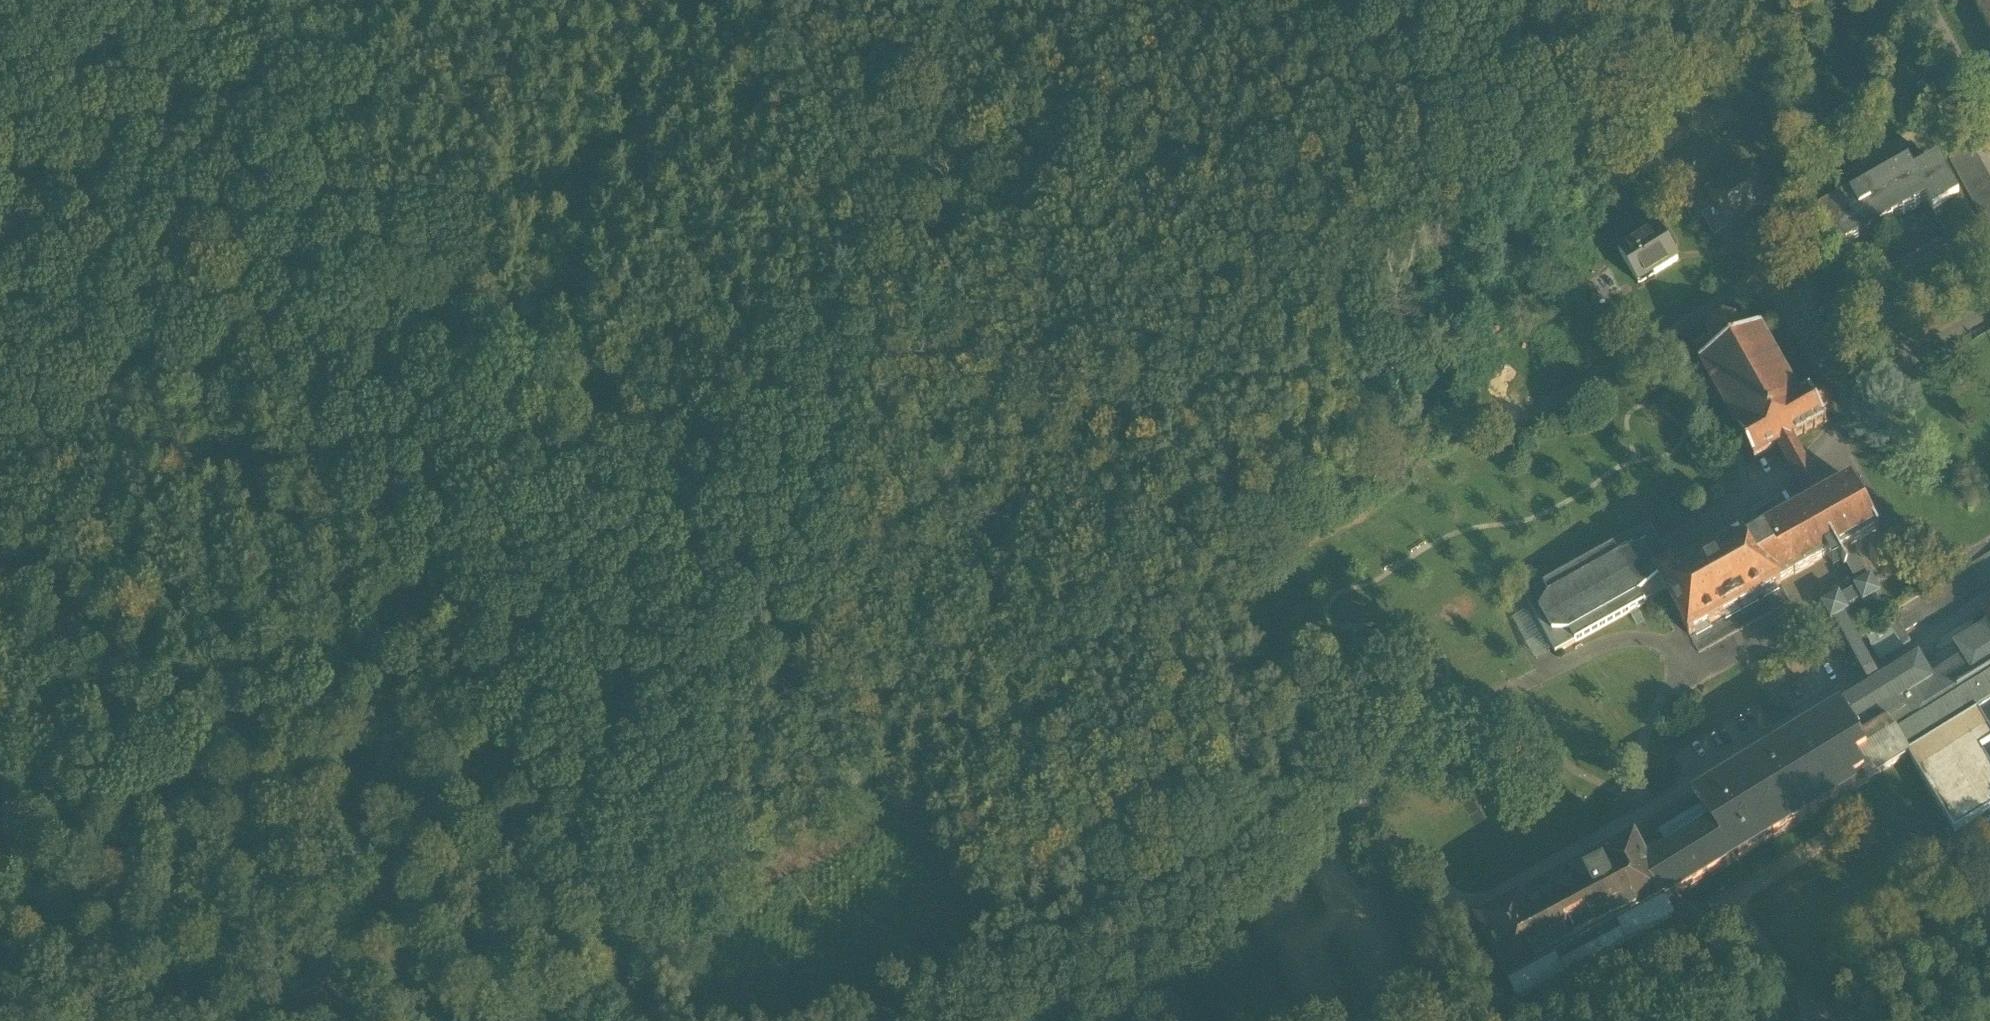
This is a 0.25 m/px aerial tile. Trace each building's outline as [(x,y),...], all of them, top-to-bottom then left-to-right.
[(1989,25),(1989,0),(1976,0),(1989,25)] [(1989,231),(1989,178),(1972,145),(1971,145),(1949,156),(1989,231)] [(1833,252),(1846,245),(1870,232),(1926,201),(1934,214),(1958,200),(1937,163),(1914,175),(1909,165),(1850,197),(1847,190),(1836,196),(1839,203),(1814,217),(1833,252)] [(1716,207),(1729,229),(1772,203),(1751,169),(1709,194),(1716,207)] [(1958,200),(1934,214),(1947,238),(1890,269),(1870,232),(1846,245),(1847,247),(1850,245),(1854,253),(1852,254),(1853,256),(1872,290),(1863,295),(1879,322),(1880,321),(1878,318),(1965,270),(1967,274),(1968,273),(1960,259),(1985,246),(1978,234),(1978,233),(1976,234),(1958,200)] [(1715,238),(1729,229),(1716,207),(1702,216),(1715,238)] [(1619,251),(1639,284),(1678,260),(1657,225),(1646,231),(1648,234),(1619,251)] [(1699,360),(1755,460),(1778,447),(1793,439),(1827,420),(1824,415),(1830,412),(1833,402),(1828,394),(1819,391),(1812,394),(1810,389),(1800,395),(1761,325),(1754,329),(1746,315),(1737,321),(1736,320),(1723,316),(1712,322),(1708,335),(1709,336),(1694,344),(1702,358),(1699,360)] [(1778,447),(1807,499),(1820,491),(1817,486),(1819,485),(1793,439),(1778,447)] [(1675,573),(1671,565),(1656,573),(1667,594),(1690,636),(1781,586),(1779,583),(1795,574),(1796,576),(1814,566),(1813,564),(1827,557),(1834,568),(1842,563),(1844,566),(1846,565),(1840,553),(1850,548),(1853,546),(1852,545),(1879,531),(1875,524),(1866,509),(1861,511),(1847,485),(1840,489),(1833,477),(1819,485),(1817,486),(1820,491),(1807,499),(1810,505),(1781,521),(1775,511),(1756,522),(1764,536),(1746,545),(1741,537),(1675,573)] [(1861,511),(1866,509),(1852,483),(1847,485),(1861,511)] [(1556,655),(1667,594),(1656,573),(1671,565),(1658,541),(1650,527),(1524,597),(1531,609),(1553,650),(1556,655)] [(1868,580),(1850,548),(1840,553),(1846,565),(1858,585),(1854,587),(1856,591),(1841,599),(1839,595),(1822,605),(1831,622),(1835,620),(1870,685),(1880,679),(1845,615),(1849,613),(1847,609),(1861,601),(1863,605),(1881,595),(1871,578),(1868,580)] [(1880,658),(1901,646),(1895,635),(1989,578),(1989,553),(1891,613),(1896,620),(1867,637),(1880,658)] [(1945,668),(1961,693),(1969,706),(1986,695),(1986,694),(1989,692),(1989,607),(1982,611),(1989,624),(1955,644),(1963,657),(1945,668)] [(1534,661),(1553,650),(1531,609),(1512,620),(1534,661)] [(1940,659),(1945,668),(1963,657),(1955,644),(1937,655),(1940,659)] [(1903,744),(1953,714),(1945,702),(1931,676),(1926,668),(1919,655),(1880,679),(1870,685),(1837,705),(1839,709),(1842,707),(1867,750),(1855,757),(1864,772),(1862,773),(1863,775),(1864,777),(1865,778),(1866,778),(1867,778),(1869,777),(1905,755),(1907,753),(1907,750),(1903,744)] [(1940,659),(1926,668),(1931,676),(1945,668),(1940,659)] [(1986,694),(1986,695),(1969,706),(1961,693),(1945,668),(1931,676),(1945,702),(1953,714),(1957,720),(1978,708),(1989,700),(1989,692),(1986,694)] [(1477,919),(1508,979),(1667,900),(1730,862),(1726,855),(1736,849),(1739,855),(1773,834),(1774,836),(1818,810),(1817,808),(1856,784),(1853,778),(1862,773),(1864,772),(1855,757),(1867,750),(1842,707),(1839,709),(1693,796),(1697,801),(1655,826),(1662,850),(1664,853),(1648,862),(1635,837),(1596,858),(1602,867),(1525,907),(1520,897),(1477,919)] [(1957,720),(1957,721),(1963,718),(1980,747),(1989,741),(1989,728),(1978,708),(1957,720)] [(1907,750),(1957,720),(1953,714),(1903,744),(1907,750)] [(1980,747),(1963,718),(1957,721),(1957,720),(1907,750),(1907,753),(1909,752),(1955,829),(1989,808),(1989,763),(1980,747)] [(1508,979),(1517,998),(1676,916),(1667,900),(1508,979)]
